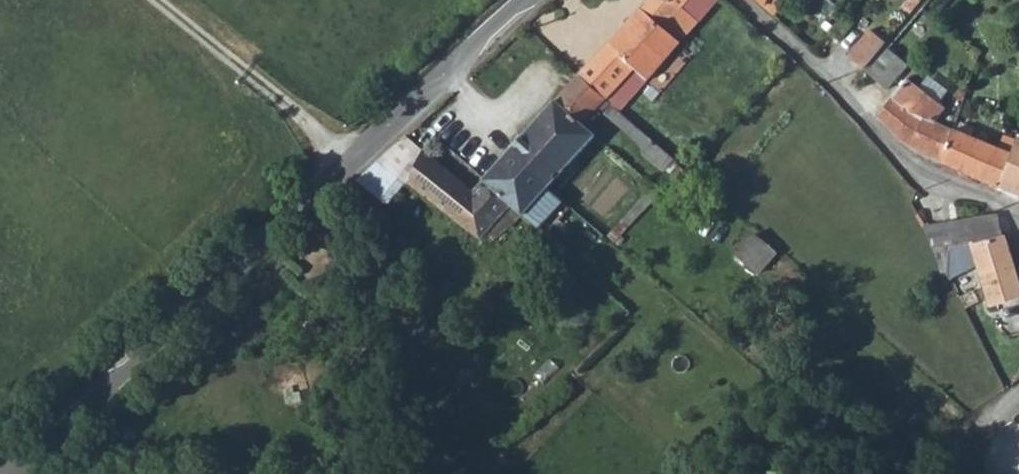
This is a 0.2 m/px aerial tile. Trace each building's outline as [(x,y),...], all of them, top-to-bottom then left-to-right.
[(481,237),(510,204),(521,212),(594,133),(580,120),(594,104),(611,119),(620,110),(617,107),(603,95),(614,82),(629,94),(677,40),(663,28),(688,0),(645,0),(578,75),(476,190),(405,135),(378,160),(481,237)] [(677,40),(712,0),(688,0),(663,28),(677,40)] [(772,10),(776,0),(760,0),(772,10)] [(862,68),(881,83),(902,57),(883,41),(862,68)] [(617,107),(629,94),(614,82),(603,95),(617,107)] [(879,114),(900,141),(945,161),(958,129),(938,121),(948,107),(904,82),(879,114)] [(627,133),(650,152),(658,143),(635,124),(627,133)] [(945,161),(981,177),(1002,186),(1014,151),(958,129),(945,161)] [(1018,192),(1018,137),(1014,151),(1002,186),(1018,192)] [(577,190),(586,198),(615,165),(606,157),(577,190)] [(567,201),(577,208),(586,198),(577,190),(567,201)] [(481,237),(493,246),(521,212),(510,204),(481,237)] [(542,229),(554,215),(543,206),(531,220),(542,229)] [(957,217),(962,235),(1004,230),(998,211),(957,217)] [(923,223),(930,238),(962,235),(957,217),(944,219),(923,223)] [(757,228),(737,251),(766,275),(785,253),(757,228)] [(930,238),(933,243),(943,274),(969,264),(972,270),(982,268),(1015,259),(1007,230),(1004,230),(962,235),(930,238)] [(993,302),(1018,296),(1018,274),(1015,259),(982,268),(993,302)]
